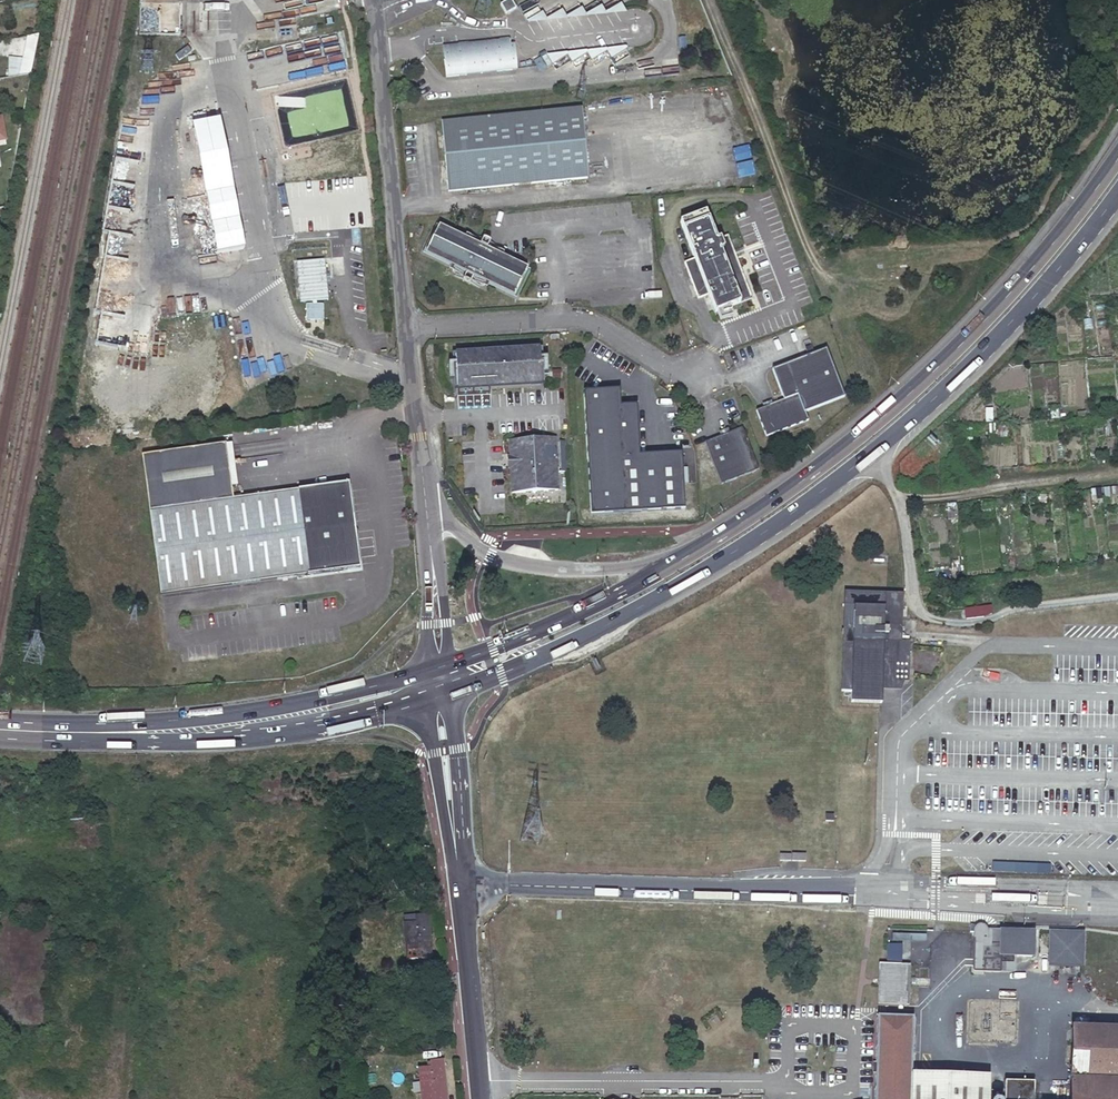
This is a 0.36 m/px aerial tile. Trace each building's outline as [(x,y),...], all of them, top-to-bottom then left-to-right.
[(622,5),(607,15),(626,13),(622,5)] [(603,7),(587,16),(607,15),(603,7)] [(583,9),(568,19),(587,16),(583,9)] [(564,11),(549,20),(568,19),(564,11)] [(544,13),(529,21),(549,20),(544,13)] [(30,74),(38,33),(26,35),(18,76),(30,74)] [(349,72),(343,34),(316,39),(318,48),(315,53),(305,55),(309,79),(349,72)] [(446,45),(448,76),(514,72),(513,50),(512,41),(446,45)] [(626,48),(607,50),(611,58),(626,48)] [(607,50),(587,52),(592,60),(607,50)] [(587,52),(568,54),(572,61),(587,52)] [(568,54),(548,55),(553,64),(568,54)] [(360,128),(356,81),(332,83),(336,130),(360,128)] [(444,117),(448,184),(588,173),(583,107),(444,117)] [(709,295),(716,313),(719,312),(732,306),(752,298),(736,257),(734,251),(728,236),(717,241),(706,212),(681,222),(695,259),(685,263),(699,300),(709,295)] [(487,248),(490,243),(484,239),(481,245),(439,221),(422,251),(465,274),(462,279),(468,283),(471,277),(514,301),(530,272),(487,248)] [(440,226),(427,250),(513,296),(526,273),(440,226)] [(323,257),(295,259),(299,301),(327,298),(323,257)] [(305,302),(305,318),(322,318),(322,302),(305,302)] [(732,306),(719,312),(722,320),(735,314),(732,306)] [(767,405),(758,409),(753,412),(762,436),(804,419),(801,411),(840,395),(821,347),(767,369),(780,400),(767,405)] [(458,364),(541,360),(543,395),(546,395),(544,357),(454,361),(456,400),(532,396),(532,393),(460,397),(458,364)] [(541,360),(458,364),(460,397),(532,393),(532,396),(543,395),(541,360)] [(581,394),(587,499),(647,496),(647,500),(682,498),(680,455),(621,458),(617,392),(581,394)] [(758,409),(767,405),(765,401),(757,405),(758,409)] [(718,435),(727,432),(725,426),(716,430),(718,435)] [(727,432),(718,435),(700,442),(716,484),(756,469),(739,427),(727,432)] [(144,453),(152,508),(163,594),(363,567),(358,529),(361,529),(361,523),(357,523),(351,482),(235,497),(234,484),(228,441),(144,453)] [(228,441),(234,484),(239,483),(233,441),(228,441)] [(508,477),(509,495),(518,495),(541,493),(554,493),(552,446),(507,448),(507,466),(508,477)] [(541,493),(518,495),(519,506),(542,505),(541,493)] [(852,693),(851,704),(882,705),(882,692),(883,678),(895,679),(895,685),(905,686),(908,686),(909,646),(900,646),(901,598),(843,597),(840,692),(852,693)] [(982,607),(963,609),(965,619),(984,617),(982,607)] [(883,678),(882,692),(901,693),(905,686),(895,685),(895,679),(883,678)] [(826,813),(826,822),(835,823),(835,814),(826,813)] [(74,837),(92,834),(88,816),(71,819),(74,837)] [(1003,871),(1037,870),(1037,862),(1003,863),(1003,871)] [(406,956),(431,954),(427,911),(403,913),(404,920),(403,920),(406,956)] [(976,932),(975,976),(977,979),(980,980),(982,979),(984,976),(985,944),(986,937),(987,937),(988,936),(988,935),(989,934),(989,932),(989,931),(989,930),(989,929),(988,928),(987,927),(987,926),(986,926),(985,925),(984,925),(983,925),(982,925),(981,925),(980,925),(979,926),(978,926),(978,927),(977,928),(977,929),(976,930),(976,931),(976,932)] [(975,976),(975,985),(1014,987),(1014,977),(1000,976),(1001,933),(989,932),(989,934),(988,935),(988,936),(987,937),(986,937),(985,944),(984,976),(982,979),(980,980),(977,979),(975,976)] [(1000,976),(1014,977),(1013,970),(1033,971),(1034,934),(1001,933),(1000,976)] [(896,934),(895,966),(910,966),(923,967),(924,936),(896,934)] [(1052,958),(1083,960),(1084,935),(1053,935),(1052,958)] [(1083,960),(1052,958),(1052,967),(1083,968),(1083,960)] [(879,965),(878,1006),(909,1007),(910,966),(895,966),(879,965)] [(912,1077),(915,1012),(900,1011),(900,1020),(878,1019),(875,1098),(911,1098),(912,1077)] [(1069,1029),(1068,1098),(1117,1098),(1117,1031),(1069,1029)] [(442,1058),(430,1059),(431,1065),(418,1066),(422,1098),(445,1098),(442,1058)] [(912,1077),(911,1098),(985,1098),(986,1079),(912,1077)] [(1034,1083),(1004,1082),(1004,1098),(1033,1098),(1034,1083)]
